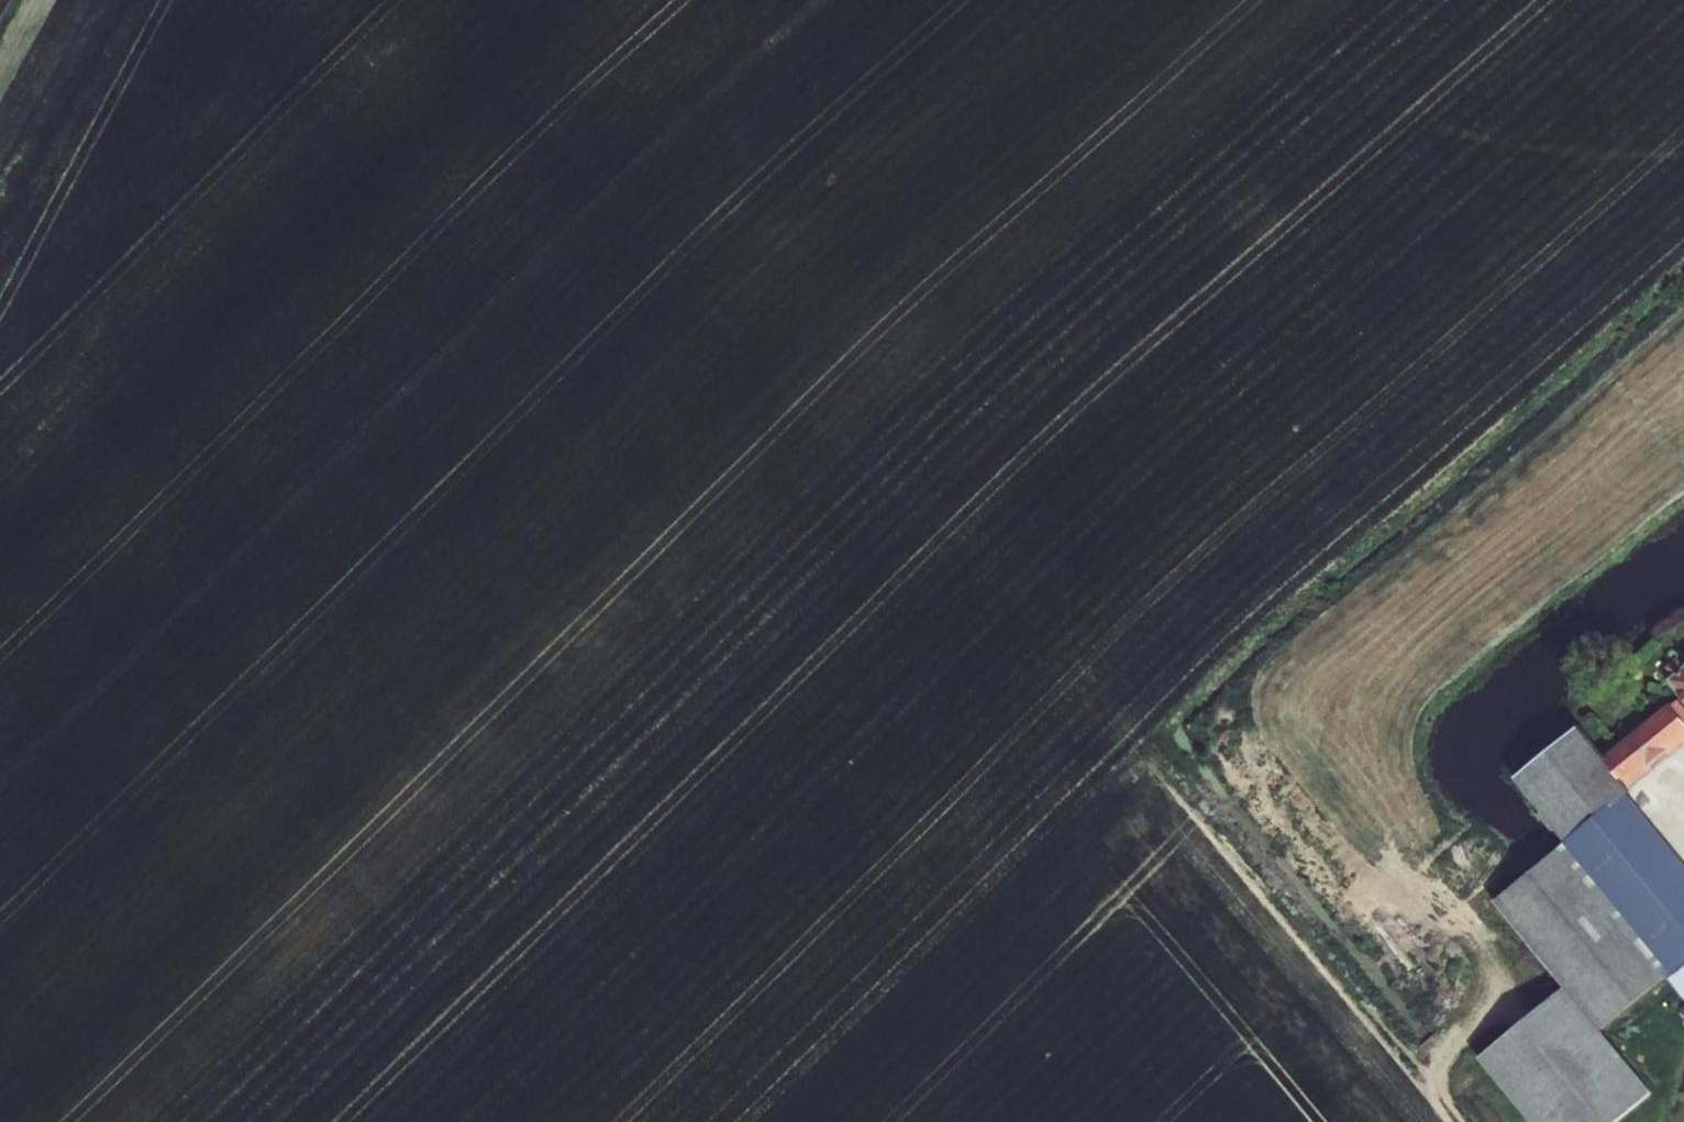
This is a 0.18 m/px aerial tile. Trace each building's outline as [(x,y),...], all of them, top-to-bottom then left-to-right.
[(1667,669),(1674,677),(1669,681),(1683,700),(1683,668),(1678,660),(1667,669)] [(1566,987),(1479,1057),(1531,1121),(1617,1121),(1651,1095),(1600,1032),(1602,1030),(1669,975),(1683,995),(1683,870),(1625,796),(1626,785),(1683,737),(1683,709),(1678,702),(1606,760),(1579,726),(1515,778),(1567,842),(1513,885),(1496,900),(1566,987)]
